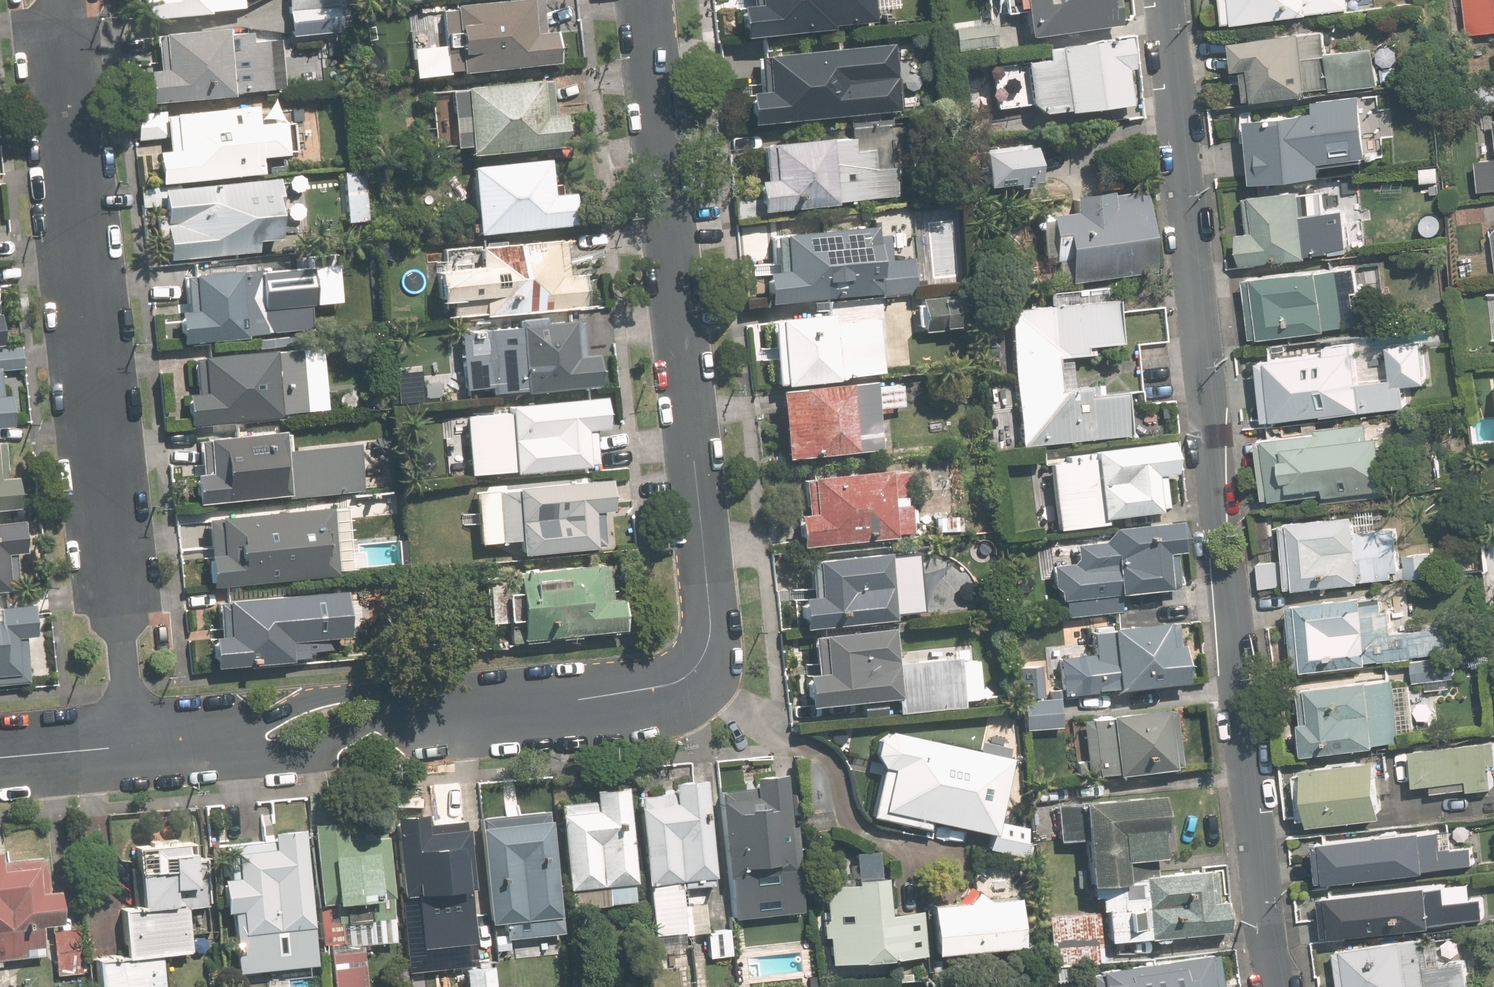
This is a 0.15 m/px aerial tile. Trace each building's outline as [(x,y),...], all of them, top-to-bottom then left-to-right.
[(147,18),(248,9),(247,0),(145,0),(147,18)] [(291,9),(342,4),(342,0),(290,0),(291,9)] [(536,0),(496,0),(447,4),(451,44),(414,47),(416,74),(560,61),(557,28),(538,30),(536,0)] [(840,0),(760,0),(761,3),(743,4),(746,34),(861,24),(859,0),(855,0),(840,1),(840,0)] [(1023,37),(1114,24),(1111,0),(1019,0),(1023,37)] [(1237,18),(1349,7),(1348,0),(1235,0),(1237,18)] [(1493,29),(1493,0),(1466,0),(1470,32),(1493,29)] [(291,9),(293,34),(344,29),(342,4),(291,9)] [(958,47),(998,42),(995,18),(955,24),(958,47)] [(153,69),(156,101),(286,89),(281,30),(231,34),(231,27),(167,33),(170,68),(153,69)] [(1252,65),(1255,96),(1374,84),(1370,47),(1341,50),(1339,28),(1237,38),(1239,66),(1252,65)] [(1042,115),(1127,104),(1122,67),(1129,66),(1125,37),(1046,47),(1047,57),(1023,61),(1029,104),(1042,115)] [(893,42),(766,51),(769,90),(749,91),(751,119),(898,109),(893,42)] [(549,113),(546,80),(455,88),(460,144),(475,142),(476,153),(568,145),(565,112),(549,113)] [(1493,107),(1493,80),(1469,82),(1472,109),(1493,107)] [(1247,136),(1251,179),(1321,172),(1319,152),(1344,149),(1340,104),(1264,112),(1263,105),(1240,107),(1243,136),(1247,136)] [(167,183),(268,174),(267,154),(293,152),(290,120),(264,122),(262,105),(169,113),(172,137),(173,150),(164,151),(167,183)] [(138,140),(172,137),(169,113),(169,110),(135,113),(138,140)] [(853,135),(771,141),(774,178),(762,179),(764,206),(900,197),(898,165),(877,166),(876,146),(854,148),(853,135)] [(981,181),(1024,176),(1020,136),(976,141),(981,181)] [(1493,191),(1493,156),(1477,158),(1481,192),(1493,191)] [(554,158),(478,165),(483,231),(577,223),(574,191),(557,193),(554,158)] [(1423,183),(1438,182),(1436,167),(1421,169),(1423,183)] [(343,173),(347,222),(370,220),(365,171),(343,173)] [(280,178),(168,188),(174,254),(264,246),(263,236),(285,234),(280,178)] [(1238,228),(1243,262),(1351,247),(1345,209),(1326,212),(1322,184),(1251,194),(1256,225),(1238,228)] [(1068,280),(1150,269),(1139,192),(1108,196),(1108,192),(1069,198),(1071,211),(1041,215),(1048,258),(1065,256),(1068,280)] [(1474,222),(1484,221),(1481,201),(1453,205),(1455,224),(1458,224),(1474,222)] [(879,221),(787,228),(790,266),(767,267),(770,300),(918,289),(915,254),(893,255),(891,231),(880,232),(879,221)] [(1476,236),(1474,222),(1458,224),(1459,238),(1476,236)] [(564,276),(560,238),(485,244),(487,264),(440,268),(442,296),(489,292),(491,310),(586,302),(583,274),(564,276)] [(290,266),(199,274),(202,308),(184,310),(187,343),(313,332),(310,304),(293,293),(290,266)] [(1252,277),(1260,334),(1344,322),(1336,266),(1252,277)] [(921,296),(925,330),(966,325),(961,291),(921,296)] [(1112,297),(1005,307),(1019,445),(1125,434),(1121,391),(1086,394),(1085,386),(1060,388),(1056,355),(1085,352),(1085,347),(1116,344),(1112,297)] [(779,319),(788,384),(883,372),(876,319),(833,325),(832,312),(779,319)] [(581,351),(578,318),(463,328),(468,390),(602,379),(599,350),(581,351)] [(1389,342),(1392,376),(1359,379),(1361,409),(1404,405),(1402,383),(1428,381),(1424,339),(1389,342)] [(1269,354),(1275,415),(1360,407),(1354,346),(1269,354)] [(25,366),(23,347),(0,349),(0,369),(25,366)] [(306,347),(207,356),(210,392),(193,393),(196,421),(311,411),(306,347)] [(875,377),(782,389),(791,460),(884,448),(878,402),(903,399),(901,380),(876,383),(875,377)] [(14,420),(12,393),(0,394),(0,421),(14,420)] [(474,472),(592,462),(589,425),(607,423),(605,397),(469,409),(474,472)] [(1367,424),(1267,435),(1274,497),(1385,485),(1384,478),(1389,477),(1384,432),(1368,434),(1367,424)] [(289,430),(213,437),(216,471),(198,472),(201,502),(367,488),(363,442),(291,448),(289,430)] [(1091,449),(1092,455),(1046,462),(1056,530),(1105,522),(1105,519),(1157,511),(1152,475),(1172,472),(1167,437),(1091,449)] [(21,501),(19,477),(4,478),(0,440),(0,504),(21,501)] [(905,466),(811,477),(815,516),(801,518),(804,545),(913,533),(905,466)] [(526,551),(599,545),(596,506),(613,505),(611,474),(476,486),(481,539),(524,535),(526,551)] [(329,505),(223,515),(226,550),(213,551),(216,581),(335,571),(329,505)] [(1282,586),(1403,574),(1398,528),(1355,532),(1353,512),(1275,519),(1282,586)] [(1108,525),(1109,538),(1071,542),(1072,557),(1054,559),(1058,600),(1062,600),(1063,617),(1119,612),(1118,592),(1168,587),(1165,553),(1180,551),(1177,519),(1108,525)] [(13,588),(9,552),(27,550),(24,520),(0,522),(0,589),(13,588)] [(1432,547),(1403,550),(1407,585),(1436,582),(1432,547)] [(910,550),(816,559),(820,599),(806,600),(809,626),(916,616),(910,550)] [(608,596),(605,563),(505,572),(511,640),(628,630),(624,595),(608,596)] [(323,588),(230,596),(233,632),(215,633),(218,665),(329,655),(323,588)] [(1300,600),(1307,664),(1452,648),(1450,624),(1393,630),(1391,607),(1383,608),(1382,601),(1365,603),(1364,593),(1300,600)] [(24,672),(20,636),(39,634),(36,601),(0,605),(0,675),(24,672)] [(1168,646),(1166,620),(1087,627),(1089,653),(1058,656),(1061,693),(1183,682),(1180,645),(1168,646)] [(895,627),(824,633),(828,676),(808,678),(811,707),(863,702),(864,712),(891,710),(890,699),(896,699),(897,711),(964,704),(959,655),(898,661),(895,627)] [(1413,661),(1415,677),(1456,673),(1454,657),(1413,661)] [(1019,696),(1041,694),(1039,664),(1017,666),(1019,696)] [(1305,753),(1396,744),(1390,681),(1308,690),(1312,719),(1302,720),(1305,753)] [(1020,700),(1023,728),(1062,725),(1059,696),(1020,700)] [(1167,710),(1089,716),(1094,775),(1172,768),(1167,710)] [(999,821),(1012,757),(896,732),(887,729),(876,737),(872,752),(880,766),(889,767),(880,810),(990,833),(997,834),(999,821)] [(1412,749),(1416,785),(1468,779),(1469,787),(1493,784),(1493,739),(1412,749)] [(1312,820),(1383,811),(1377,757),(1305,765),(1312,820)] [(735,922),(805,915),(790,777),(754,780),(756,799),(723,803),(735,922)] [(596,897),(641,892),(629,782),(597,786),(599,807),(564,811),(572,888),(594,886),(596,897)] [(681,883),(717,879),(707,783),(673,786),(675,805),(640,808),(653,935),(686,932),(681,883)] [(1161,857),(1156,794),(1056,802),(1059,840),(1082,838),(1085,879),(1124,876),(1123,860),(1153,858),(1153,857),(1161,857)] [(430,809),(398,812),(406,895),(418,894),(423,940),(479,934),(467,826),(432,829),(430,809)] [(553,816),(483,823),(493,921),(507,919),(508,932),(564,926),(553,816)] [(315,821),(332,986),(368,986),(363,941),(396,937),(385,831),(349,835),(347,818),(315,821)] [(1030,827),(999,821),(997,834),(990,833),(987,848),(1024,855),(1030,827)] [(240,970),(321,962),(307,826),(274,829),(276,844),(239,848),(242,875),(230,876),(240,970)] [(1323,841),(1326,878),(1473,864),(1471,845),(1442,847),(1440,830),(1323,841)] [(147,904),(126,906),(131,951),(97,954),(100,986),(169,986),(165,953),(195,950),(189,900),(202,898),(196,838),(141,844),(147,904)] [(47,953),(44,922),(64,920),(60,885),(41,887),(38,862),(5,866),(3,849),(0,849),(0,958),(47,953)] [(825,886),(833,963),(927,953),(922,907),(892,910),(888,874),(884,874),(882,849),(857,851),(860,883),(825,886)] [(1205,901),(1202,870),(1098,879),(1104,940),(1220,929),(1218,900),(1205,901)] [(1481,877),(1326,892),(1330,929),(1485,914),(1481,877)] [(922,907),(927,953),(1020,944),(1015,895),(922,905),(922,907)] [(1051,962),(1100,957),(1095,910),(1046,914),(1051,962)] [(729,930),(708,932),(711,959),(731,957),(729,930)] [(80,931),(54,934),(58,974),(84,972),(80,931)] [(1343,946),(1349,986),(1468,986),(1464,958),(1425,964),(1421,935),(1343,946)] [(1227,983),(1214,985),(1209,950),(1094,967),(1097,986),(1228,986),(1227,983)] [(467,966),(469,986),(498,986),(495,963),(467,966)]
